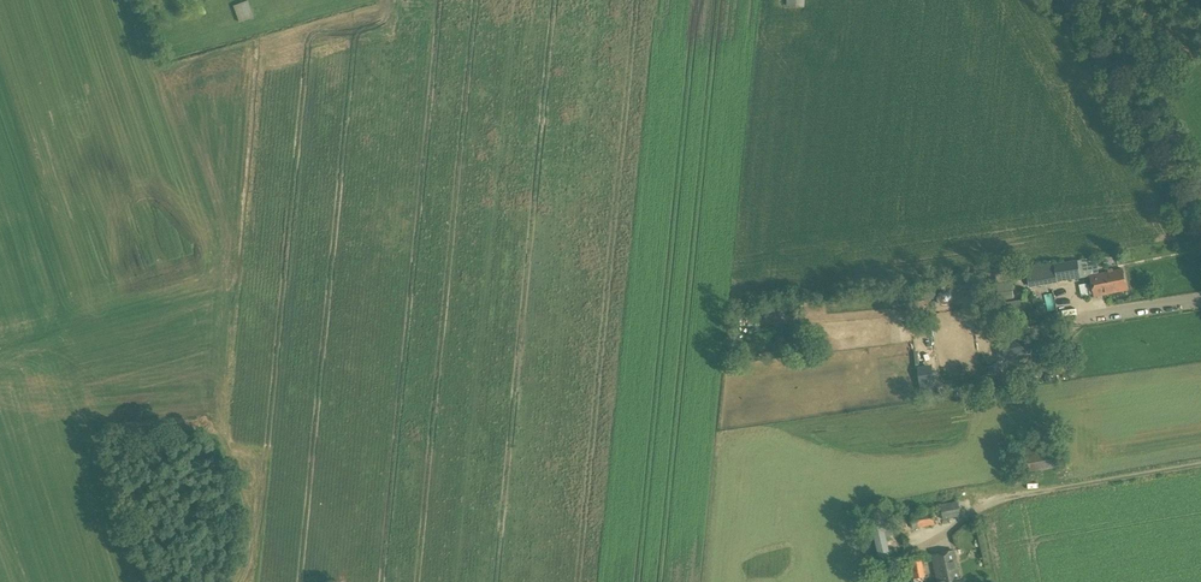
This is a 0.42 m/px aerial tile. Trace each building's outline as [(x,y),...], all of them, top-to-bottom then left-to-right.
[(239,23),(254,17),(249,1),(233,6),(239,23)] [(1029,287),(1081,278),(1080,270),(1089,268),(1087,259),(1078,260),(1026,269),(1029,287)] [(1104,296),(1128,291),(1124,268),(1091,275),(1092,283),(1087,284),(1089,295),(1095,294),(1095,298),(1104,296)] [(973,292),(991,289),(989,279),(971,282),(973,292)] [(1011,281),(996,283),(998,292),(997,292),(998,300),(1014,298),(1013,290),(1012,290),(1011,281)] [(973,297),(973,298),(973,299),(973,300),(974,301),(974,302),(975,302),(975,303),(976,303),(976,304),(977,304),(978,304),(979,304),(979,305),(980,305),(981,304),(982,304),(983,304),(983,303),(984,303),(985,302),(985,301),(986,301),(986,300),(986,299),(986,298),(986,297),(986,296),(986,295),(985,294),(985,293),(984,293),(984,292),(983,292),(982,292),(982,291),(981,291),(980,291),(979,291),(978,291),(977,292),(976,292),(975,293),(974,294),(974,295),(973,295),(973,296),(973,297)] [(938,300),(938,301),(939,301),(939,302),(939,303),(939,304),(940,304),(940,305),(941,305),(941,306),(942,306),(942,307),(943,307),(944,307),(945,307),(946,307),(947,307),(948,307),(949,307),(950,307),(950,306),(951,306),(951,305),(952,305),(952,304),(953,304),(953,303),(953,302),(953,301),(954,301),(954,300),(954,299),(953,298),(953,297),(953,296),(952,296),(952,295),(951,294),(950,294),(950,293),(949,293),(948,293),(948,292),(947,292),(946,292),(945,292),(944,292),(944,293),(943,293),(942,293),(942,294),(941,294),(940,295),(940,296),(939,296),(939,297),(939,298),(938,299),(938,300)] [(905,296),(897,297),(898,305),(906,304),(905,296)] [(1045,306),(1037,308),(1039,315),(1047,313),(1045,306)] [(1036,312),(1030,313),(1031,321),(1038,320),(1036,312)] [(1043,352),(1040,334),(996,341),(997,351),(1005,350),(1006,358),(1043,352)] [(919,387),(933,385),(931,366),(917,368),(919,387)] [(993,367),(985,368),(985,375),(994,374),(993,367)] [(1052,446),(1051,444),(1022,448),(1024,456),(1026,472),(1056,468),(1055,465),(1064,464),(1061,449),(1060,449),(1060,445),(1052,446)] [(943,519),(959,516),(956,502),(940,505),(943,519)] [(881,523),(877,506),(866,509),(869,518),(878,557),(888,555),(884,537),(893,535),(891,529),(893,529),(891,521),(881,523)] [(911,528),(933,525),(931,512),(909,516),(911,528)] [(954,551),(932,556),(937,581),(960,581),(954,551)] [(913,578),(924,576),(920,558),(909,560),(913,578)]
